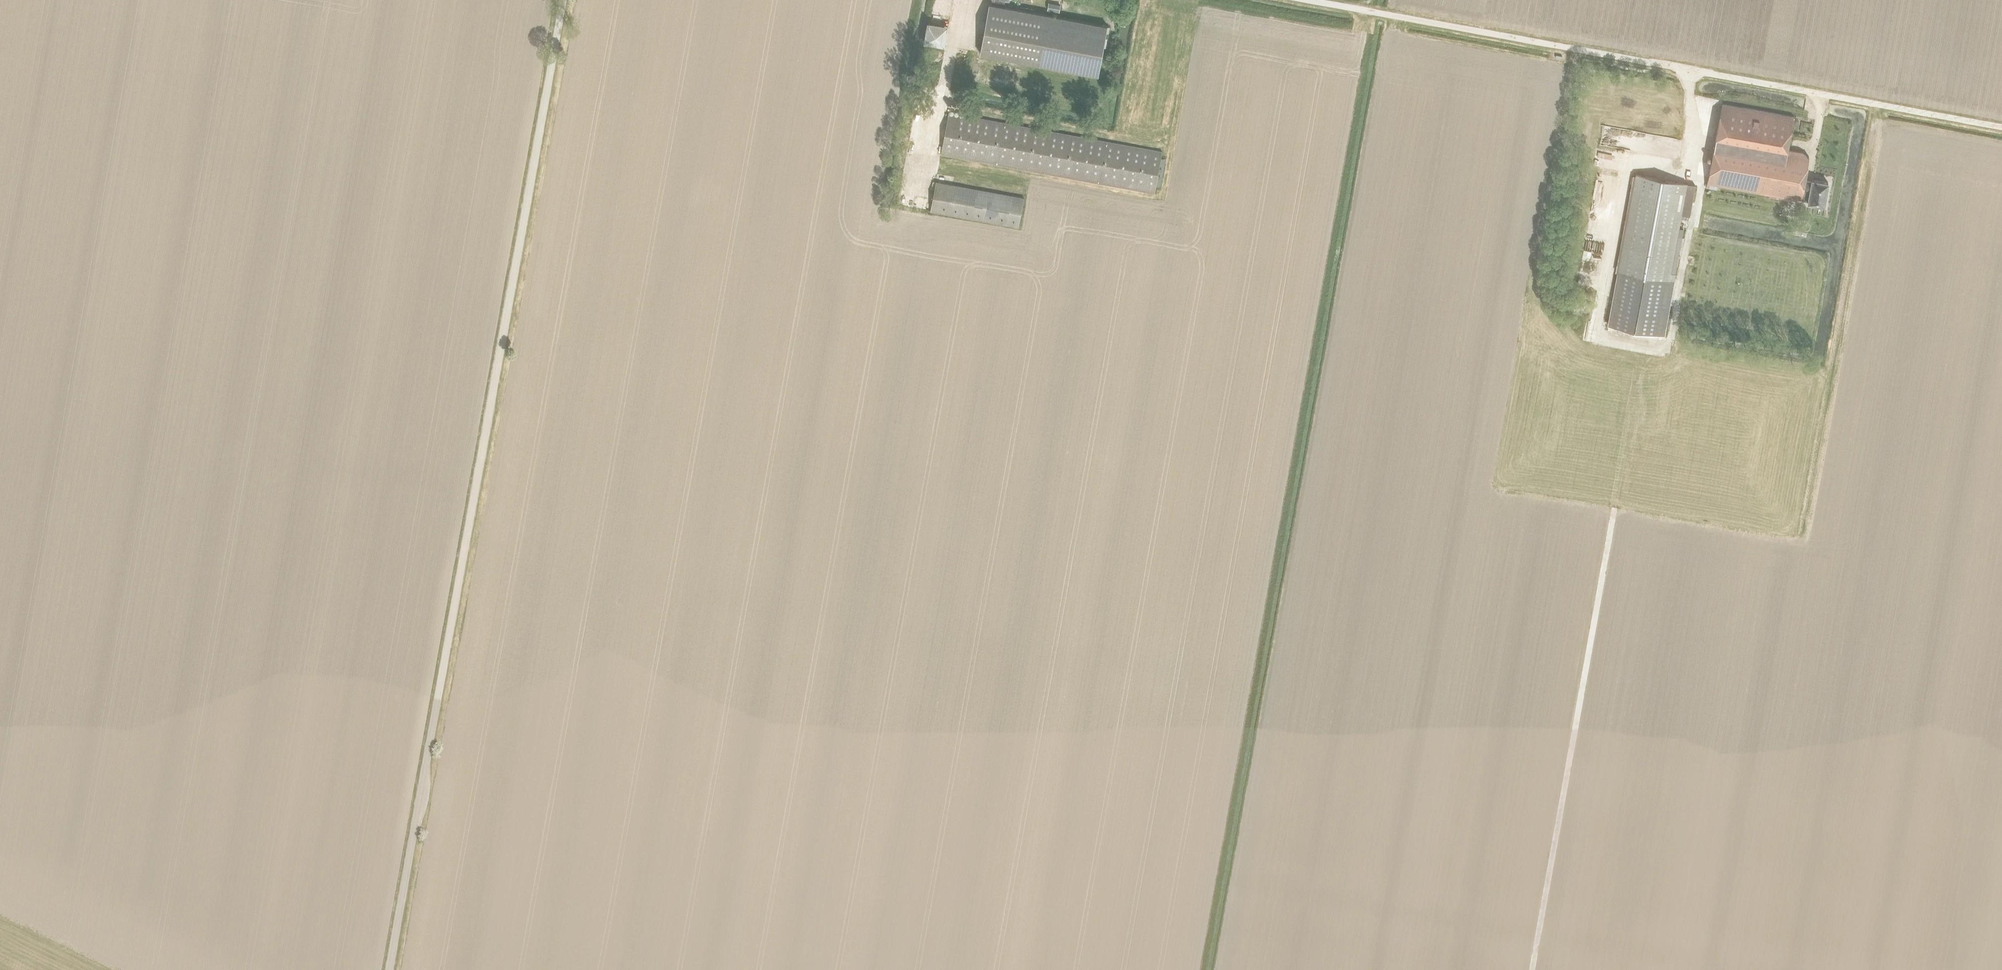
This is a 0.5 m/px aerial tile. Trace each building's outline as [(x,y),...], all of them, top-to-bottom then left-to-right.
[(954,15),(957,0),(940,0),(938,12),(954,15)] [(989,4),(981,54),(1099,75),(1108,26),(1004,7),(1005,0),(992,0),(991,4),(989,4)] [(1061,5),(1050,3),(1048,9),(1060,11),(1061,5)] [(945,46),(948,26),(929,22),(925,43),(945,46)] [(1828,183),(1812,180),(1811,181),(1805,180),(1809,157),(1807,156),(1801,152),(1787,150),(1794,117),(1722,104),(1706,187),(1709,188),(1710,184),(1808,202),(1824,205),(1828,183)] [(949,113),(946,134),(942,155),(1155,194),(1163,152),(949,113)] [(1636,175),(1613,301),(1608,327),(1658,336),(1683,202),(1692,204),(1695,186),(1636,175)] [(936,182),(934,192),(931,211),(1020,227),(1025,198),(936,182)]
